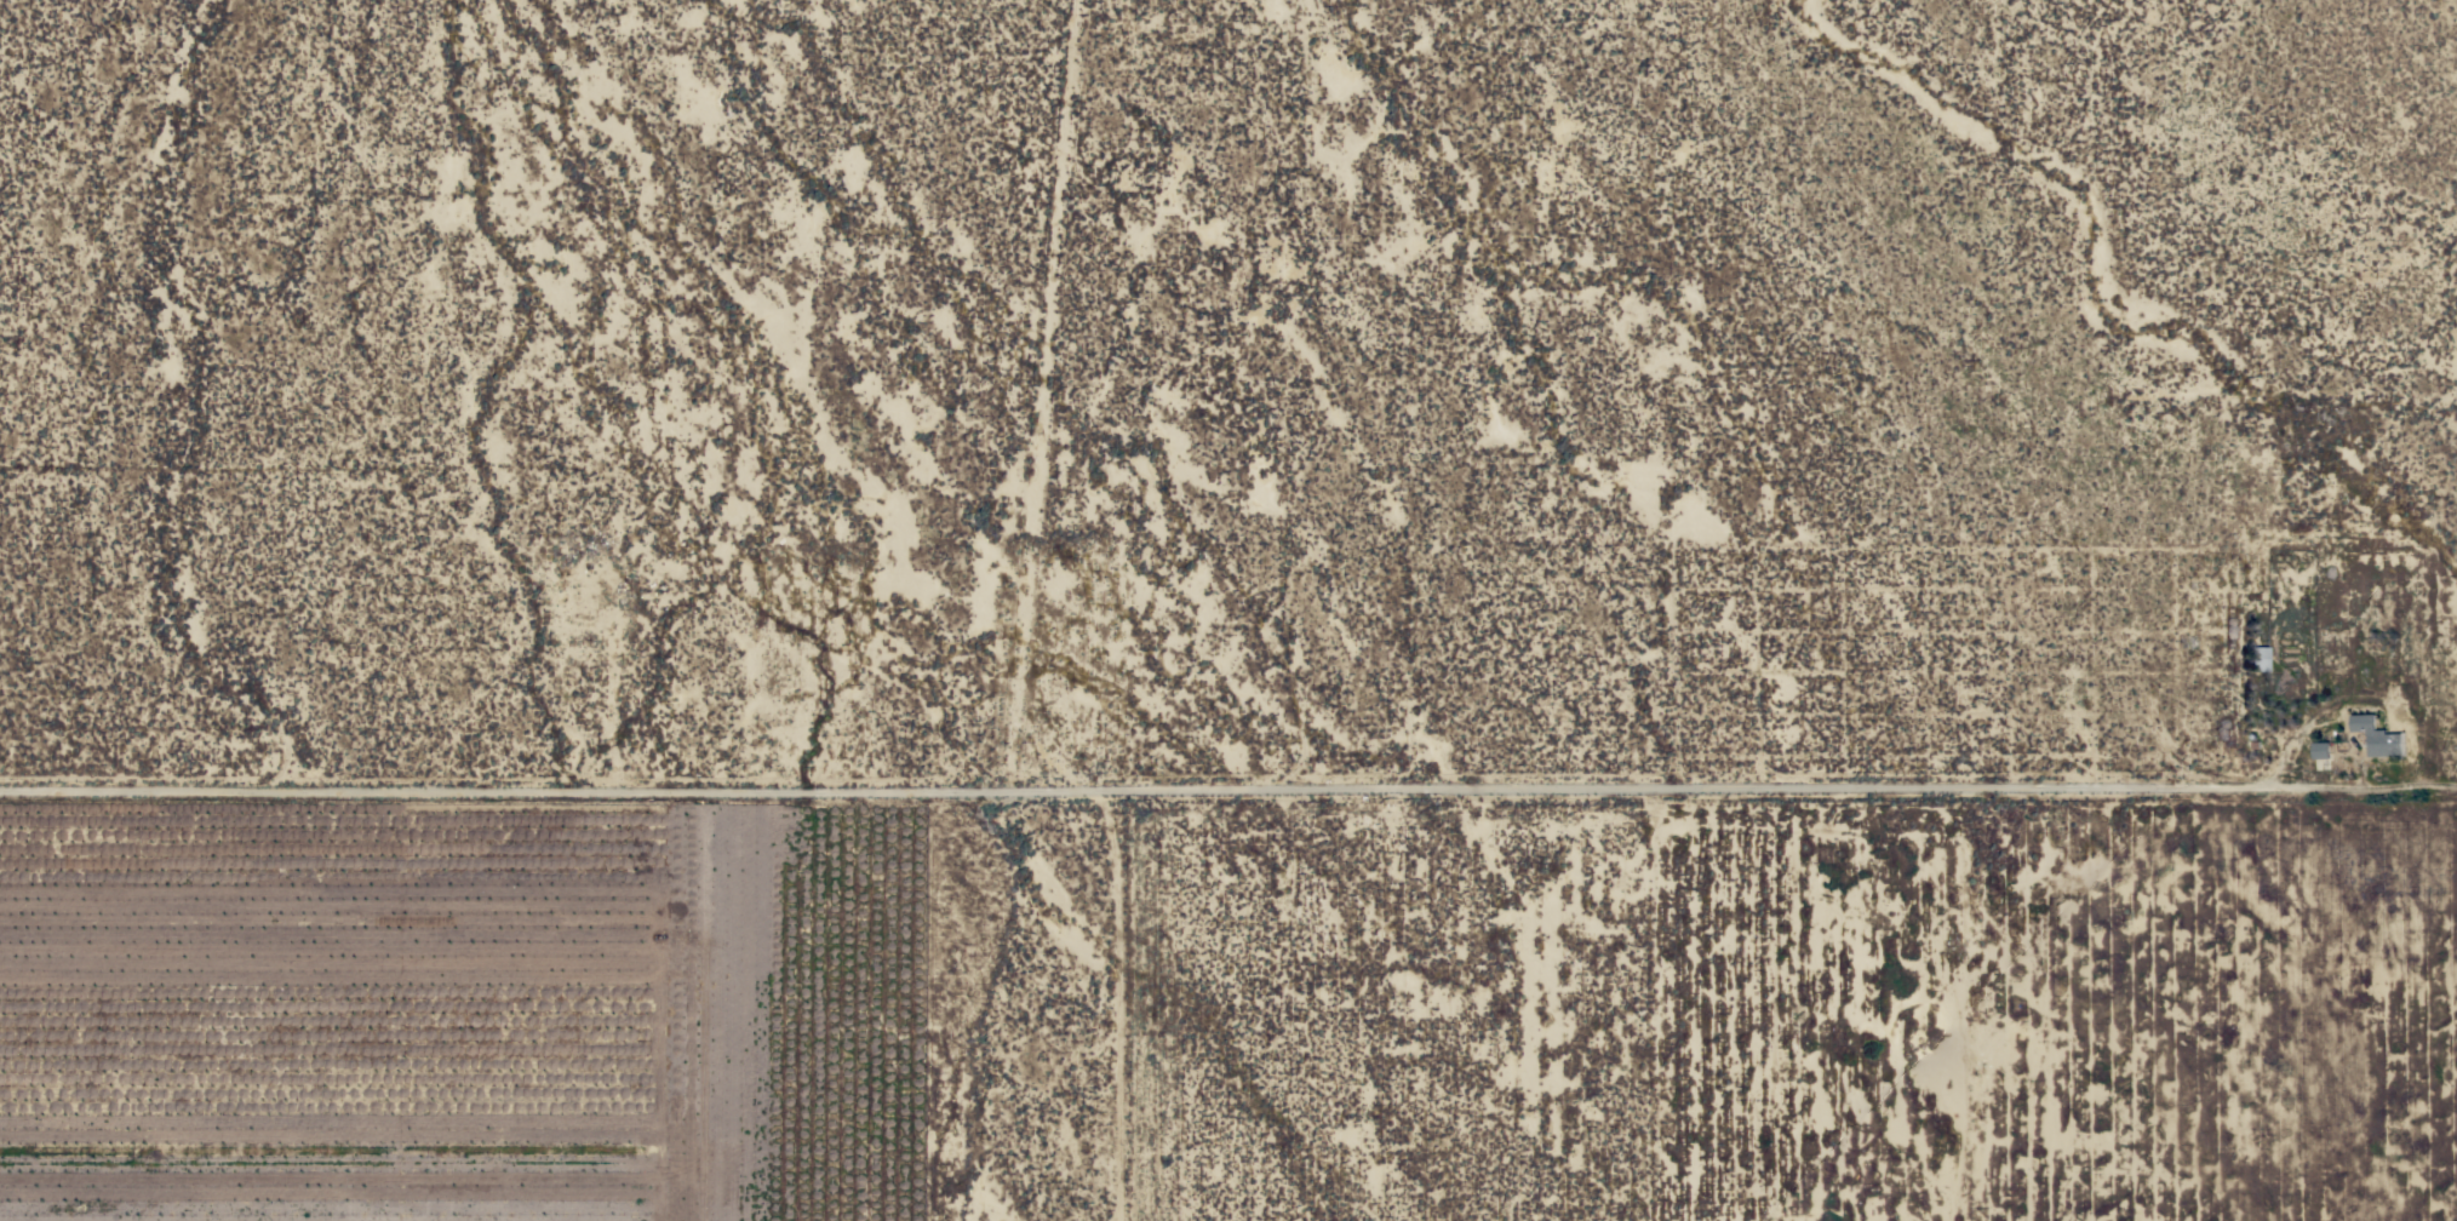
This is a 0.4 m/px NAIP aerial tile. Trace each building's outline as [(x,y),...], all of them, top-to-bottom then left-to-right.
[(2267,671),(2252,671),(2253,647),(2268,647),(2267,671)] [(2375,713),(2376,730),(2386,729),(2386,734),(2404,733),(2404,755),(2369,757),(2369,746),(2367,746),(2366,730),(2352,732),(2352,715),(2375,713)] [(2330,758),(2313,758),(2312,743),(2329,741),(2330,758)]
